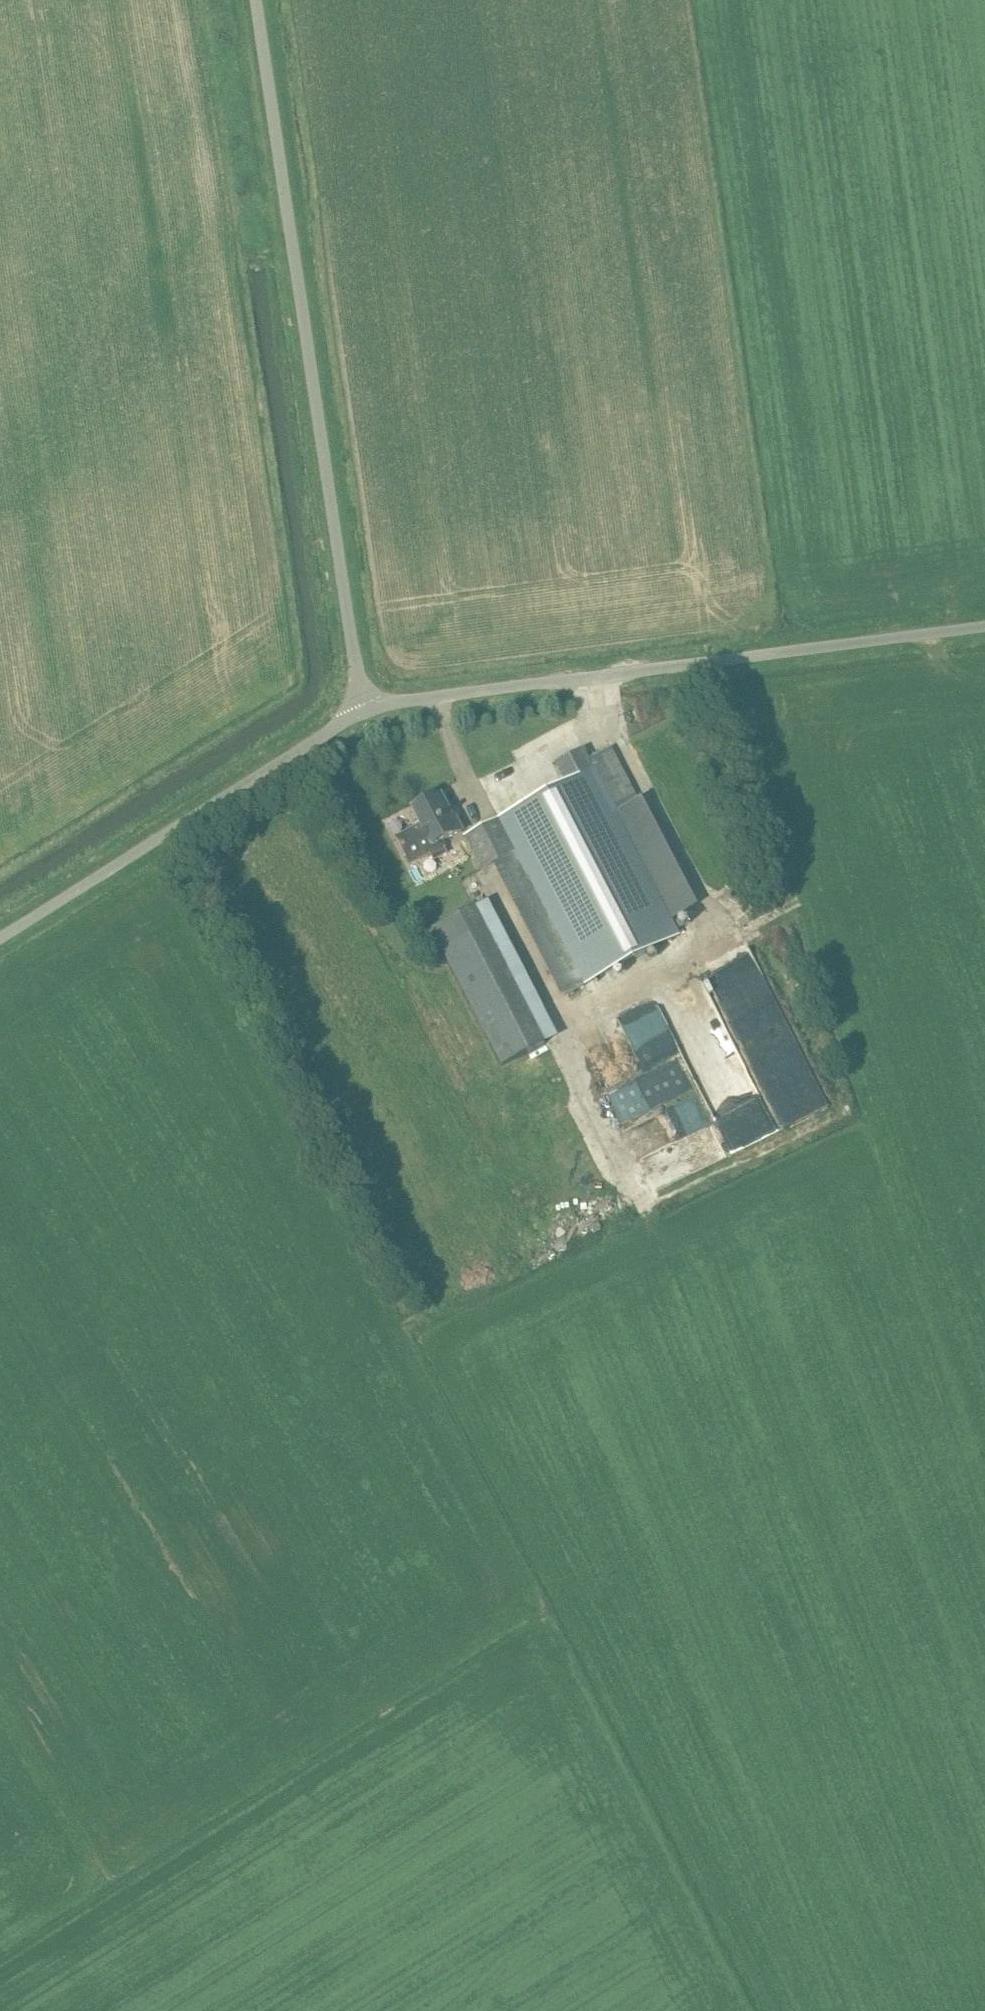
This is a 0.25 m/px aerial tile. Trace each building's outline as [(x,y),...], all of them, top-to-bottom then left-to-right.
[(518,852),(496,863),(565,995),(663,944),(680,934),(672,919),(693,908),(611,748),(588,759),(582,749),(556,763),(566,783),(500,818),(518,852)] [(453,818),(440,795),(412,810),(421,827),(396,840),(409,864),(436,851),(433,846),(462,831),(455,817),(453,818)] [(518,852),(500,818),(465,836),(482,870),(496,863),(518,852)] [(431,930),(500,1066),(557,1037),(488,902),(431,930)] [(725,1010),(760,1091),(789,1078),(796,1095),(782,1101),(788,1115),(819,1102),(770,990),(725,1010)] [(671,1063),(609,1092),(620,1114),(682,1086),(671,1063)]
